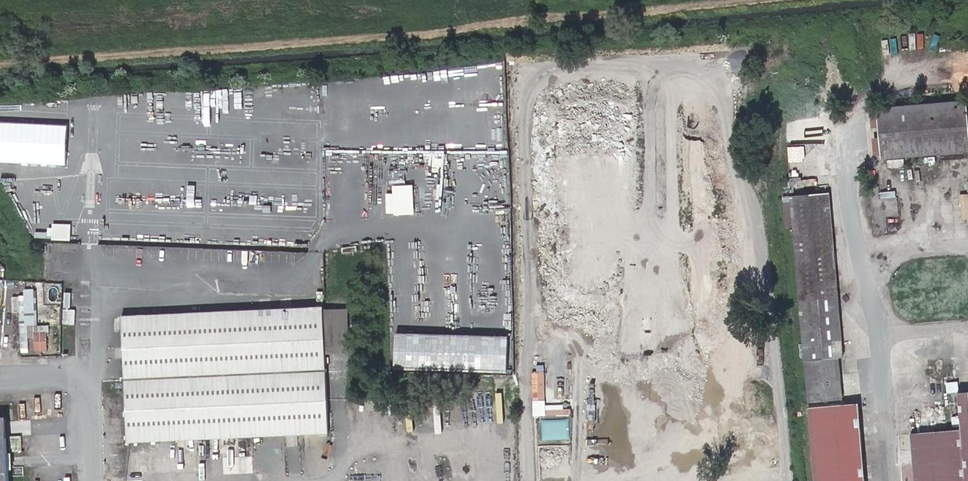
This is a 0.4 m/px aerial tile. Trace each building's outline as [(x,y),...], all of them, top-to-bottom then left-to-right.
[(501,60),(446,67),(448,81),(474,78),(476,95),(505,91),(501,60)] [(880,155),(967,144),(967,105),(967,100),(876,108),(880,155)] [(880,155),(881,160),(967,153),(967,144),(880,155)] [(790,197),(792,223),(802,339),(840,334),(828,193),(790,197)] [(790,197),(776,198),(778,224),(792,223),(790,197)] [(72,239),(72,223),(53,223),(53,239),(72,239)] [(853,325),(850,296),(840,297),(842,326),(853,325)] [(327,305),(126,313),(132,440),(333,432),(327,305)] [(64,308),(64,322),(75,323),(76,309),(64,308)] [(511,335),(397,332),(396,368),(510,372),(511,335)] [(840,334),(802,339),(805,361),(842,358),(840,334)] [(809,409),(847,405),(842,358),(805,361),(809,409)] [(534,371),(534,415),(546,415),(546,371),(534,371)] [(915,480),(928,480),(967,476),(967,394),(957,395),(959,430),(912,434),(915,480)] [(810,411),(816,480),(864,480),(858,405),(810,411)] [(570,439),(571,418),(543,418),(543,438),(570,439)]
